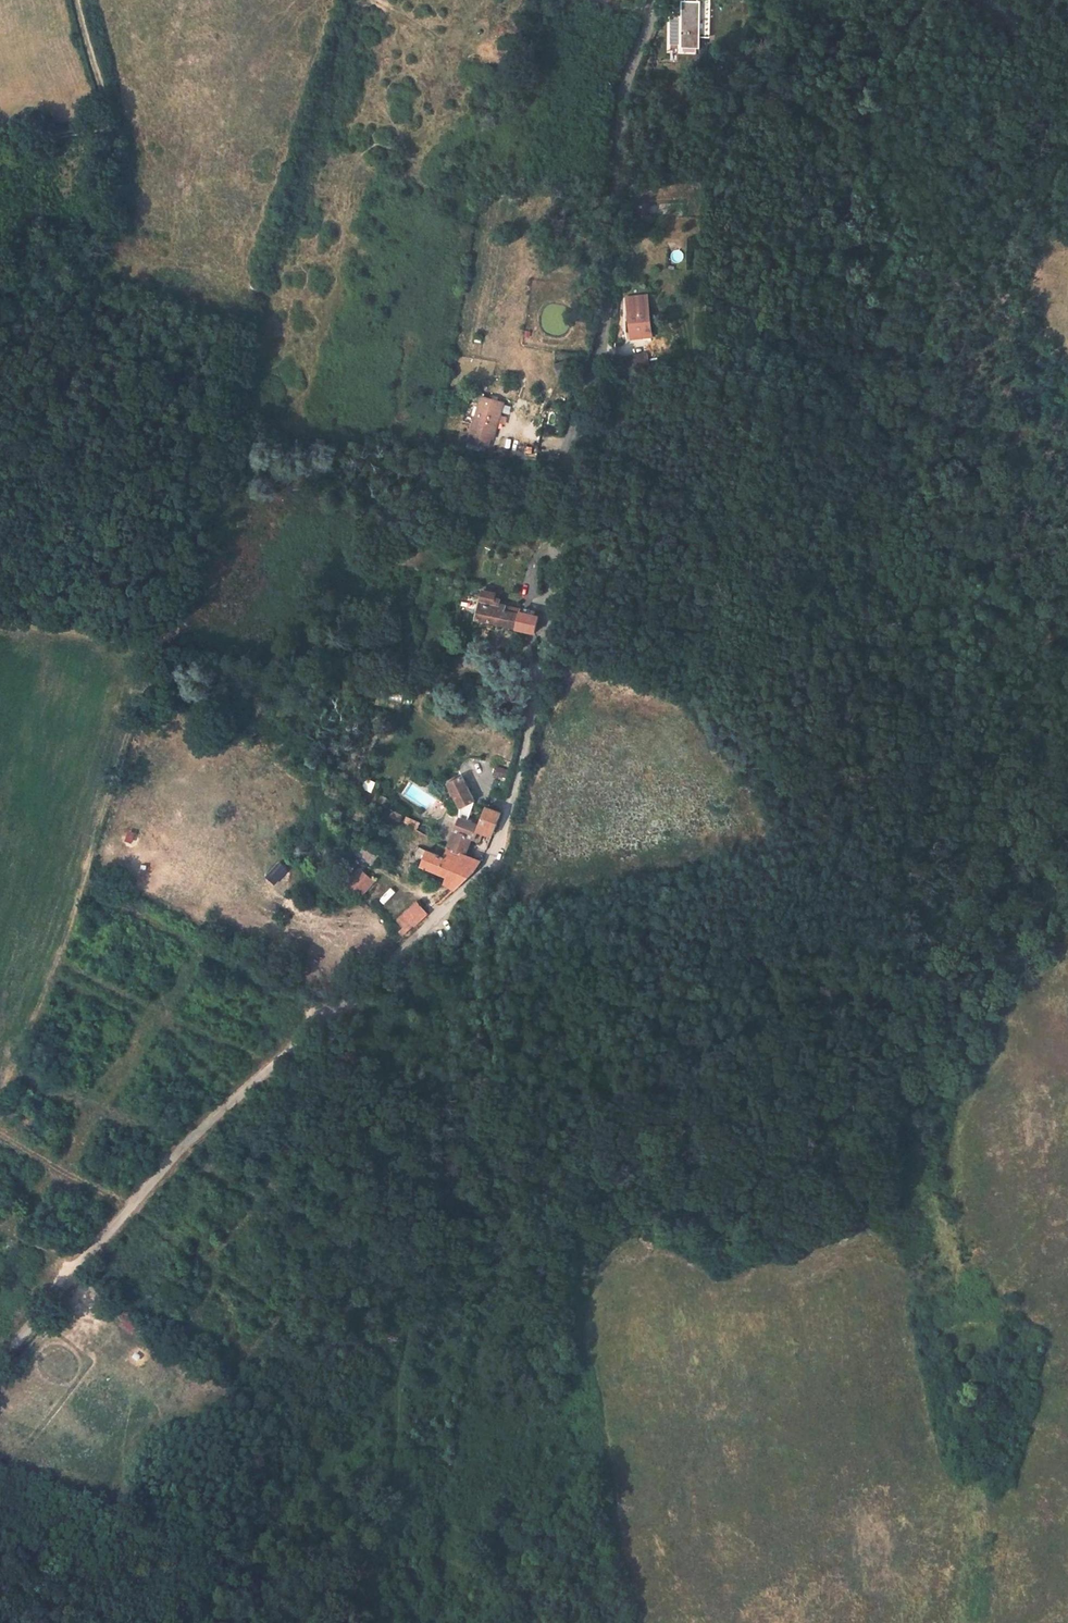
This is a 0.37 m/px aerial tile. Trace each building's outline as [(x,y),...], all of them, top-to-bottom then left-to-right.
[(681,6),(669,5),(667,53),(710,54),(711,0),(681,0),(681,6)] [(657,286),(635,288),(636,298),(657,297),(657,286)] [(636,298),(637,326),(659,324),(657,297),(636,298)] [(627,345),(629,357),(656,353),(654,341),(627,345)] [(512,396),(491,389),(477,430),(495,436),(503,413),(506,414),(512,396)] [(496,590),(483,588),(481,597),(499,600),(499,595),(495,595),(496,590)] [(489,615),(534,624),(537,607),(499,600),(481,597),(479,614),(489,615)] [(478,840),(482,827),(478,824),(479,819),(467,814),(474,792),(462,766),(446,775),(461,804),(447,838),(449,839),(468,846),(472,838),(478,840)] [(478,824),(482,827),(492,830),(502,805),(486,799),(479,819),(478,824)] [(479,863),(483,852),(468,846),(449,839),(444,851),(425,846),(420,858),(449,870),(455,857),(479,863)] [(447,876),(457,885),(460,882),(479,863),(455,857),(449,870),(447,876)] [(364,897),(375,877),(354,865),(343,885),(364,897)] [(423,896),(416,905),(424,913),(434,904),(423,896)]
